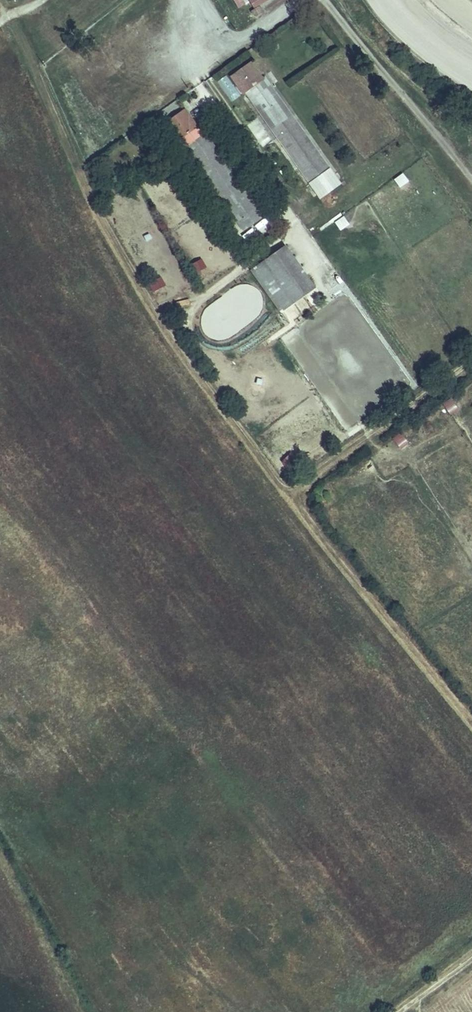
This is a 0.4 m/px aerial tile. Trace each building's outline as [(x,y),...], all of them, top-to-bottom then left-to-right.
[(249,66),(233,78),(248,97),(250,95),(264,85),(249,66)] [(217,81),(230,102),(239,96),(226,75),(217,81)] [(324,164),(264,85),(250,95),(311,174),(324,164)] [(208,89),(199,90),(200,102),(209,101),(208,89)] [(187,113),(167,127),(182,147),(188,143),(202,133),(187,113)] [(260,212),(202,133),(188,143),(245,222),(260,212)] [(402,172),(392,179),(399,187),(408,181),(402,172)] [(343,215),(333,221),(338,230),(348,224),(343,215)] [(312,283),(284,244),(251,268),(279,307),(312,283)] [(147,281),(151,292),(160,289),(157,278),(147,281)] [(441,404),(448,415),(457,409),(450,398),(441,404)] [(391,438),(400,449),(408,443),(399,432),(391,438)] [(281,461),(287,468),(297,460),(291,452),(281,461)] [(321,498),(311,504),(318,516),(328,510),(321,498)]
